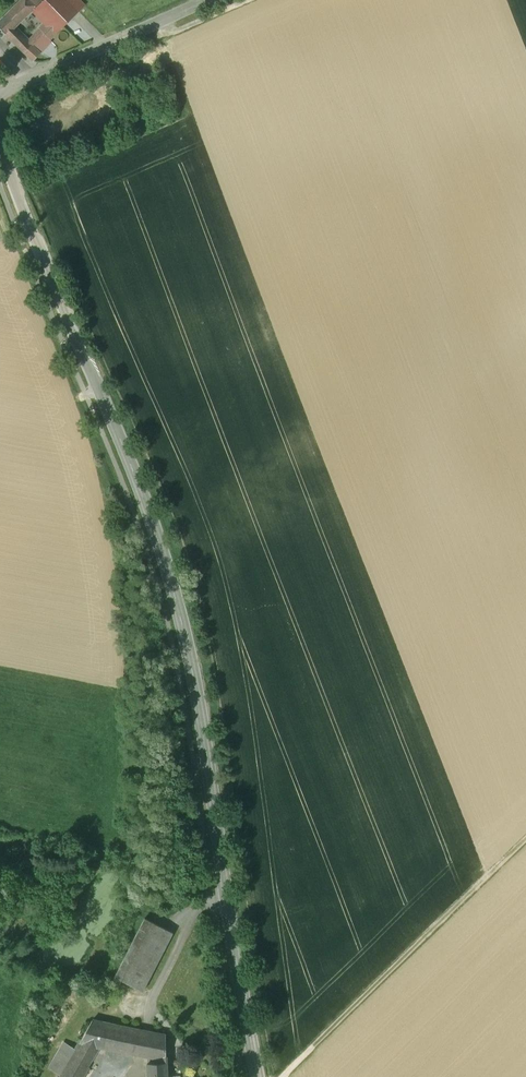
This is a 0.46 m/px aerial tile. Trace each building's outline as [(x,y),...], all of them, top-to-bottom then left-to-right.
[(12,9),(21,17),(31,7),(34,10),(41,2),(38,0),(22,0),(12,9)] [(34,10),(46,22),(56,33),(58,31),(78,12),(67,0),(43,0),(41,2),(34,10)] [(12,9),(0,21),(0,29),(6,34),(22,18),(21,17),(12,9)] [(56,33),(46,22),(39,29),(32,37),(36,40),(43,33),(50,40),(56,33)] [(56,33),(50,40),(55,45),(64,36),(58,31),(56,33)] [(20,35),(12,41),(17,47),(21,44),(25,40),(20,35)] [(39,54),(31,46),(27,50),(21,44),(17,47),(33,61),(39,54)] [(144,918),(114,976),(142,991),(172,932),(144,918)] [(92,1019),(79,1042),(99,1046),(147,1057),(147,1063),(147,1076),(166,1076),(165,1035),(92,1019)] [(75,1048),(64,1041),(48,1067),(60,1074),(75,1048)] [(59,1076),(58,1076),(81,1076),(82,1075),(85,1076),(90,1068),(87,1066),(99,1046),(79,1042),(75,1048),(60,1074),(59,1076)]
